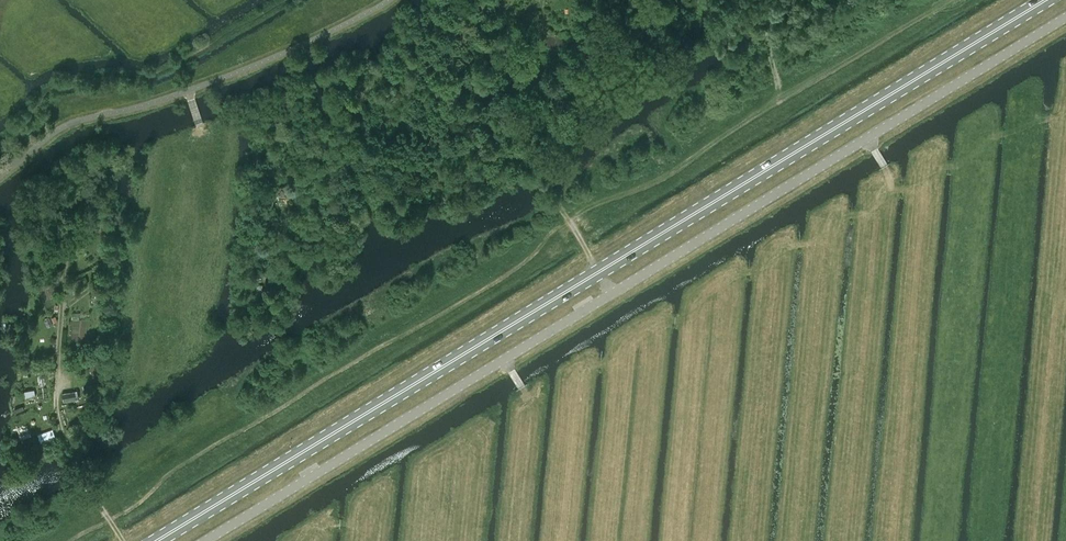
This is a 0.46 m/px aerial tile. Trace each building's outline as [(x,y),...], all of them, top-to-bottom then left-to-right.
[(349,157),(337,157),(337,167),(349,167),(349,157)] [(93,290),(93,298),(107,298),(107,290),(93,290)] [(15,323),(5,323),(5,334),(15,334),(15,323)] [(24,391),(25,397),(35,395),(34,389),(24,391)]
